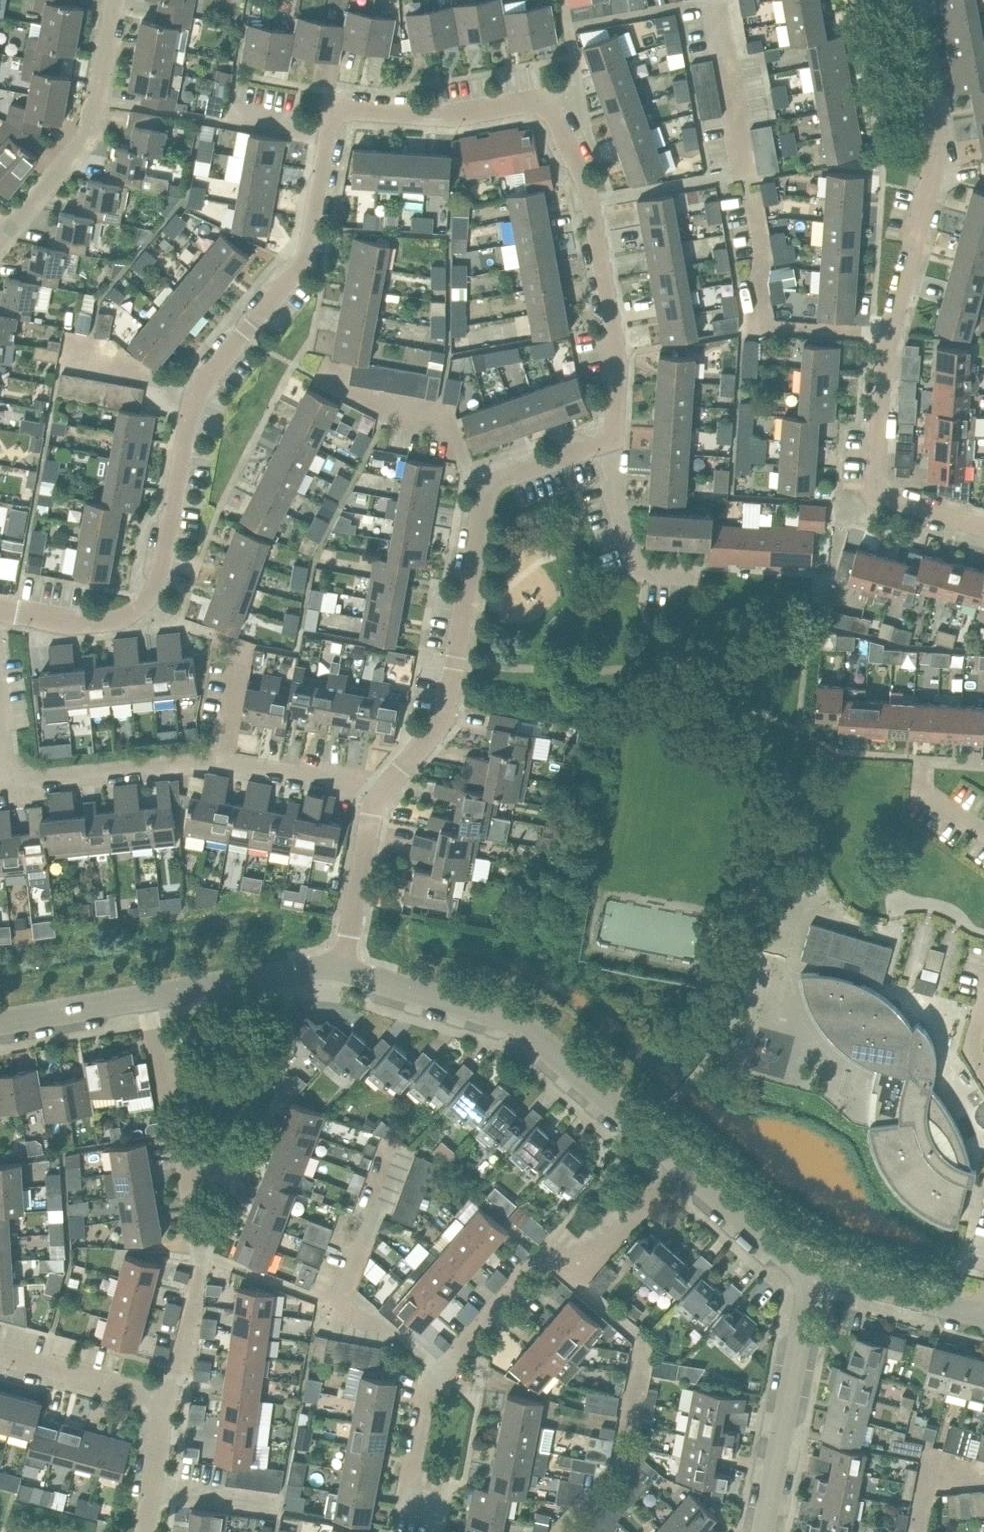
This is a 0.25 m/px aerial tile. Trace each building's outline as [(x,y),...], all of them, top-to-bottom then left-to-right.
[(35,8),(46,10),(43,23),(80,30),(84,7),(62,3),(63,0),(37,0),(35,8)] [(166,11),(159,10),(192,16),(195,0),(168,0),(166,11)] [(505,13),(502,0),(489,0),(478,2),(484,37),(506,33),(503,14),(505,13)] [(611,0),(592,0),(593,2),(596,16),(613,12),(611,0)] [(630,0),(611,0),(613,12),(631,9),(630,0)] [(631,9),(649,6),(648,0),(630,0),(631,9)] [(821,0),(784,0),(788,21),(823,15),(821,0)] [(944,21),(979,15),(977,0),(940,0),(944,21)] [(484,37),(478,2),(454,6),(460,41),(484,37)] [(593,2),(571,6),(573,20),(596,16),(593,2)] [(757,13),(755,2),(741,5),(743,16),(757,13)] [(6,16),(8,5),(0,4),(0,15),(6,16)] [(552,4),(528,9),(534,44),(558,39),(552,4)] [(460,41),(454,6),(431,11),(437,45),(460,41)] [(534,44),(528,9),(505,13),(503,14),(506,33),(509,48),(534,44)] [(188,38),(192,16),(159,10),(166,12),(164,23),(142,19),(138,42),(176,49),(178,36),(188,38)] [(366,50),(372,15),(347,10),(344,25),(345,26),(342,45),(343,45),(366,50)] [(437,45),(431,11),(406,15),(412,50),(437,45)] [(390,54),(396,19),(372,15),(366,50),(390,54)] [(827,37),(823,15),(788,21),(792,44),(807,42),(827,37)] [(983,39),(979,15),(944,21),(948,45),(983,39)] [(316,57),(322,22),(297,17),(294,33),(295,33),(292,52),(293,53),(316,57)] [(80,30),(43,23),(34,21),(26,56),(59,62),(52,60),(54,49),(75,53),(80,30)] [(340,61),(343,45),(342,45),(345,26),(344,25),(322,22),(316,57),(340,61)] [(266,64),(272,29),(248,24),(241,59),(266,64)] [(290,68),(293,53),(292,52),(295,33),(294,33),(272,29),(266,64),(290,68)] [(681,40),(679,29),(665,32),(667,43),(681,40)] [(626,57),(618,34),(584,45),(592,68),(626,57)] [(843,35),(827,37),(807,42),(811,66),(847,59),(843,35)] [(761,39),(747,41),(749,52),(763,50),(761,39)] [(983,39),(948,45),(953,68),(983,63),(983,42),(983,39)] [(685,65),(681,40),(667,43),(671,68),(685,65)] [(174,62),(176,49),(138,42),(134,65),(172,72),(181,74),(184,64),(174,62)] [(765,50),(767,60),(781,58),(779,47),(765,50)] [(634,80),(630,68),(643,63),(639,53),(626,57),(592,68),(600,91),(634,80)] [(50,73),(52,61),(59,63),(59,62),(26,56),(22,77),(33,79),(30,93),(67,100),(71,76),(50,73)] [(692,63),(694,74),(715,71),(713,59),(692,63)] [(851,83),(847,59),(811,66),(816,90),(851,83)] [(953,68),(957,93),(972,90),(983,88),(983,63),(953,68)] [(169,85),(172,72),(134,65),(130,88),(152,92),(150,103),(142,102),(175,108),(179,87),(169,85)] [(217,80),(231,82),(232,72),(219,70),(217,80)] [(717,82),(715,71),(694,74),(696,85),(717,82)] [(673,80),(675,91),(690,88),(687,77),(673,80)] [(642,102),(634,80),(600,91),(608,114),(642,102)] [(719,93),(717,82),(696,85),(698,97),(719,93)] [(855,107),(851,83),(816,90),(820,113),(855,107)] [(787,94),(785,84),(771,86),(773,97),(787,94)] [(692,99),(690,88),(675,91),(677,102),(692,99)] [(972,90),(977,113),(983,112),(983,88),(972,90)] [(63,123),(67,100),(30,93),(27,106),(10,103),(7,121),(39,136),(40,135),(32,132),(35,118),(63,123)] [(721,104),(719,93),(698,97),(700,108),(721,104)] [(789,105),(787,94),(773,97),(775,108),(789,105)] [(650,125),(642,102),(608,114),(616,137),(650,125)] [(723,115),(721,104),(700,108),(702,119),(723,115)] [(860,130),(855,107),(820,113),(825,136),(860,130)] [(164,138),(168,117),(131,110),(126,135),(133,137),(131,148),(149,152),(148,154),(161,156),(164,138)] [(39,136),(7,121),(0,130),(0,138),(4,142),(0,146),(0,156),(24,176),(39,158),(23,144),(32,133),(39,136)] [(658,148),(650,125),(616,137),(624,159),(658,148)] [(682,128),(684,139),(698,136),(696,125),(682,128)] [(774,136),(772,125),(750,128),(752,140),(774,136)] [(509,129),(500,130),(508,173),(524,170),(528,191),(544,188),(554,187),(550,164),(540,165),(533,128),(510,132),(509,129)] [(508,173),(500,130),(490,132),(490,136),(471,139),(471,136),(461,137),(467,176),(496,171),(496,175),(508,173)] [(864,154),(860,130),(825,136),(829,161),(864,154)] [(281,163),(286,139),(250,132),(246,157),(281,163)] [(795,143),(793,133),(779,135),(781,146),(795,143)] [(700,147),(698,136),(684,139),(686,149),(700,147)] [(776,147),(774,136),(752,140),(754,151),(776,147)] [(201,137),(199,148),(213,151),(215,140),(201,137)] [(797,154),(795,143),(781,146),(783,156),(797,154)] [(143,177),(148,154),(149,152),(131,148),(117,146),(115,158),(108,157),(104,181),(128,186),(128,188),(139,189),(141,177),(143,177)] [(778,158),(776,147),(754,151),(756,162),(778,158)] [(211,161),(213,151),(199,148),(197,159),(211,161)] [(666,171),(658,148),(624,159),(632,183),(666,171)] [(377,186),(380,150),(355,149),(353,184),(377,186)] [(401,188),(404,152),(380,150),(377,186),(401,188)] [(425,189),(428,154),(404,152),(401,188),(425,189)] [(452,155),(428,154),(425,189),(450,191),(452,155)] [(281,163),(246,157),(234,155),(230,178),(242,180),(277,187),(281,163)] [(24,176),(0,156),(0,186),(9,194),(24,176)] [(780,169),(778,158),(756,162),(759,173),(780,169)] [(828,172),(827,197),(862,199),(864,174),(828,172)] [(153,177),(150,191),(165,193),(167,180),(153,177)] [(124,212),(128,188),(128,186),(104,181),(90,179),(88,191),(81,190),(76,214),(94,217),(93,219),(120,224),(122,212),(124,212)] [(272,210),(277,187),(242,180),(237,204),(272,210)] [(777,191),(775,181),(761,183),(763,194),(777,191)] [(192,184),(190,195),(204,198),(206,187),(192,184)] [(549,213),(544,188),(528,191),(509,195),(513,219),(549,213)] [(967,212),(983,217),(983,191),(974,188),(967,212)] [(779,202),(777,191),(763,194),(765,205),(779,202)] [(167,215),(183,197),(165,193),(162,211),(167,215)] [(677,218),(673,193),(638,200),(642,224),(677,218)] [(202,209),(204,198),(190,195),(188,206),(202,209)] [(861,223),(862,199),(827,197),(825,221),(861,223)] [(721,210),(719,200),(707,201),(705,202),(707,213),(721,210)] [(268,235),(272,210),(237,204),(233,228),(268,235)] [(723,221),(721,210),(707,213),(709,223),(723,221)] [(89,243),(93,219),(94,217),(76,214),(62,211),(60,224),(53,223),(49,247),(67,250),(66,252),(85,255),(87,243),(89,243)] [(177,212),(170,220),(181,230),(188,221),(177,212)] [(967,212),(961,235),(983,241),(983,217),(967,212)] [(374,228),(375,214),(364,213),(363,227),(374,228)] [(553,236),(549,213),(513,219),(517,242),(553,236)] [(399,215),(386,214),(375,214),(374,228),(398,230),(399,215)] [(422,231),(423,217),(412,216),(411,231),(422,231)] [(434,218),(423,217),(422,231),(433,232),(434,218)] [(468,229),(469,219),(454,218),(454,228),(468,229)] [(682,242),(677,218),(642,224),(646,248),(682,242)] [(181,230),(170,220),(163,229),(174,238),(181,230)] [(859,247),(861,223),(825,221),(823,244),(859,247)] [(143,244),(155,230),(141,227),(138,243),(143,244)] [(467,238),(468,229),(454,228),(453,237),(453,244),(467,244),(467,238)] [(784,230),(770,233),(773,248),(787,245),(784,230)] [(166,248),(172,242),(161,232),(155,239),(166,248)] [(223,232),(207,251),(234,274),(250,255),(223,232)] [(727,246),(725,233),(712,236),(714,249),(713,249),(715,260),(729,257),(727,246)] [(961,235),(955,258),(983,266),(983,241),(961,235)] [(248,236),(246,239),(265,247),(267,240),(248,236)] [(557,260),(553,236),(517,242),(522,266),(557,260)] [(355,237),(350,262),(384,268),(388,243),(355,237)] [(686,265),(682,242),(646,248),(651,272),(686,265)] [(67,250),(49,247),(35,244),(33,257),(26,255),(21,279),(21,280),(39,284),(39,286),(58,289),(60,276),(61,276),(66,252),(67,250)] [(467,251),(467,244),(453,244),(453,275),(467,275),(467,264),(468,260),(476,258),(475,250),(467,251)] [(858,271),(859,247),(823,244),(822,268),(858,271)] [(789,260),(787,245),(773,248),(775,263),(789,260)] [(146,249),(139,257),(150,266),(157,258),(146,249)] [(219,293),(234,274),(207,251),(191,270),(219,293)] [(150,266),(139,257),(132,266),(143,275),(150,266)] [(731,268),(729,257),(715,260),(717,271),(731,268)] [(983,287),(983,266),(955,258),(948,282),(983,291),(983,287)] [(561,283),(557,260),(522,266),(526,289),(561,283)] [(114,278),(127,264),(112,262),(109,277),(114,278)] [(380,291),(384,268),(350,262),(346,285),(380,291)] [(432,265),(432,276),(446,276),(446,265),(432,265)] [(690,289),(686,265),(651,272),(655,295),(690,289)] [(856,295),(858,271),(822,268),(820,292),(856,295)] [(203,311),(219,293),(191,270),(176,288),(203,311)] [(467,286),(467,275),(453,275),(452,286),(467,286)] [(446,287),(446,276),(432,276),(432,287),(446,287)] [(21,279),(7,277),(5,289),(0,289),(0,302),(3,302),(18,305),(16,317),(18,317),(17,319),(30,321),(32,309),(34,310),(39,286),(39,284),(21,280),(21,279)] [(784,290),(782,279),(768,281),(770,292),(784,290)] [(983,291),(948,282),(942,305),(977,314),(983,291)] [(566,307),(561,283),(526,289),(530,313),(566,307)] [(376,315),(380,291),(346,285),(342,309),(376,315)] [(119,303),(126,295),(115,286),(108,294),(119,303)] [(188,329),(203,311),(176,288),(161,307),(188,329)] [(694,312),(690,289),(655,295),(659,319),(694,312)] [(786,301),(784,290),(770,292),(772,303),(786,301)] [(854,319),(856,295),(820,292),(819,317),(854,319)] [(738,305),(736,294),(722,296),(724,307),(738,305)] [(453,300),(452,324),(452,325),(467,325),(484,322),(482,311),(467,313),(467,300),(453,300)] [(3,302),(1,313),(0,313),(0,339),(4,339),(4,341),(13,342),(17,319),(18,317),(16,317),(18,305),(3,302)] [(739,329),(740,315),(738,305),(724,307),(726,318),(713,320),(716,334),(739,329)] [(970,338),(977,314),(942,305),(936,328),(970,338)] [(172,348),(188,329),(161,307),(145,325),(172,348)] [(570,331),(566,307),(530,313),(535,337),(570,331)] [(372,339),(376,315),(342,309),(338,332),(372,339)] [(75,332),(89,335),(93,313),(79,310),(75,332)] [(699,337),(694,312),(659,319),(664,343),(699,337)] [(95,336),(109,338),(113,316),(99,313),(95,336)] [(432,314),(432,325),(446,325),(446,314),(432,314)] [(156,367),(172,348),(145,325),(129,344),(156,367)] [(446,336),(446,325),(432,325),(432,336),(446,336)] [(467,335),(467,325),(452,325),(452,335),(467,335)] [(368,362),(372,339),(338,332),(333,357),(354,360),(365,362),(367,363),(368,362)] [(50,339),(48,347),(48,348),(60,350),(61,341),(50,339)] [(554,340),(543,342),(545,356),(556,354),(554,340)] [(745,340),(743,365),(757,366),(759,341),(745,340)] [(545,356),(543,342),(532,344),(534,358),(545,356)] [(804,344),(803,369),(838,371),(840,346),(804,344)] [(919,345),(907,344),(906,344),(905,353),(919,354),(919,345)] [(58,362),(60,350),(48,348),(48,347),(36,345),(34,357),(58,362)] [(973,348),(938,346),(936,369),(976,371),(977,364),(971,364),(973,348)] [(442,376),(444,363),(446,352),(432,349),(428,373),(430,373),(430,374),(442,376)] [(506,349),(495,351),(498,365),(509,363),(506,349)] [(498,365),(495,351),(484,353),(487,367),(498,365)] [(660,354),(659,379),(694,382),(696,357),(660,354)] [(361,385),(365,362),(354,360),(350,383),(361,385)] [(560,360),(549,364),(553,373),(564,370),(560,360)] [(372,387),(376,363),(368,362),(367,363),(365,362),(361,385),(372,387)] [(382,389),(387,365),(376,363),(372,387),(382,389)] [(393,391),(397,367),(387,365),(382,389),(393,391)] [(757,377),(757,366),(743,365),(742,376),(757,377)] [(404,393),(408,369),(397,367),(393,391),(404,393)] [(414,395),(418,371),(408,369),(404,393),(414,395)] [(837,395),(838,371),(803,369),(801,392),(837,395)] [(979,375),(976,371),(936,369),(935,390),(969,392),(975,393),(978,389),(980,385),(981,380),(979,375)] [(426,397),(430,374),(430,373),(428,373),(418,371),(414,395),(426,397)] [(722,372),(721,383),(736,384),(736,373),(722,372)] [(69,398),(74,375),(62,373),(57,396),(69,398)] [(437,400),(442,376),(430,374),(426,397),(426,398),(437,400)] [(81,401),(85,377),(74,375),(69,398),(81,401)] [(590,408),(578,375),(554,383),(566,417),(590,408)] [(93,403),(97,379),(85,377),(81,401),(93,403)] [(457,403),(462,380),(448,378),(443,401),(457,403)] [(903,378),(903,388),(916,389),(917,379),(903,378)] [(105,405),(109,381),(97,379),(93,403),(105,405)] [(692,405),(694,382),(659,379),(657,403),(692,405)] [(116,407),(119,395),(121,383),(109,381),(105,405),(116,407)] [(144,388),(121,383),(119,395),(142,400),(144,388)] [(566,417),(554,383),(532,391),(543,424),(566,417)] [(735,395),(736,384),(721,383),(721,394),(735,395)] [(308,388),(296,410),(328,426),(338,408),(339,404),(308,388)] [(916,398),(916,389),(903,388),(902,397),(916,398)] [(968,408),(969,392),(935,390),(933,411),(933,412),(973,414),(973,408),(968,408)] [(543,424),(532,391),(509,398),(521,432),(543,424)] [(835,419),(837,395),(801,392),(800,417),(819,418),(835,419)] [(140,411),(142,400),(119,395),(116,407),(119,408),(140,411)] [(521,432),(509,398),(486,406),(498,440),(521,432)] [(376,418),(341,400),(339,404),(338,408),(351,415),(349,418),(374,431),(376,418)] [(741,402),(740,413),(754,414),(755,403),(741,402)] [(691,429),(692,405),(657,403),(655,427),(691,429)] [(498,440),(486,406),(463,414),(470,434),(465,436),(469,445),(473,443),(475,448),(498,440)] [(151,439),(155,414),(140,411),(119,408),(115,432),(151,439)] [(55,410),(53,421),(67,423),(69,413),(55,410)] [(328,426),(296,410),(286,431),(317,447),(328,426)] [(977,415),(973,414),(933,412),(933,411),(927,411),(925,433),(975,436),(977,415)] [(753,425),(754,414),(740,413),(739,424),(753,425)] [(819,418),(800,417),(784,416),(782,439),(818,442),(819,418)] [(719,420),(718,431),(732,432),(733,421),(719,420)] [(65,434),(67,423),(53,421),(51,432),(65,434)] [(900,421),(900,431),(913,432),(914,422),(900,421)] [(689,453),(691,429),(655,427),(654,451),(689,453)] [(360,429),(355,439),(368,446),(373,436),(360,429)] [(317,447),(286,431),(275,453),(307,469),(317,447)] [(732,443),(732,432),(718,431),(717,442),(732,443)] [(913,441),(913,432),(900,431),(899,440),(913,441)] [(147,462),(151,439),(115,432),(111,456),(147,462)] [(974,458),(975,436),(925,433),(924,454),(930,454),(930,455),(970,457),(974,458)] [(30,450),(42,451),(44,437),(32,435),(30,450)] [(363,456),(368,446),(355,439),(350,449),(363,456)] [(816,466),(818,442),(782,439),(780,463),(816,466)] [(375,450),(373,464),(384,466),(387,452),(375,450)] [(737,450),(737,461),(751,462),(752,451),(737,450)] [(687,477),(689,453),(654,451),(652,475),(687,477)] [(307,469),(275,453),(264,474),(296,490),(307,469)] [(969,470),(970,457),(930,455),(929,477),(939,477),(937,492),(969,501),(971,480),(963,479),(964,469),(969,470)] [(142,486),(147,462),(111,456),(106,479),(142,486)] [(47,457),(45,468),(59,471),(61,460),(47,457)] [(407,458),(405,471),(403,479),(439,485),(442,464),(407,458)] [(750,473),(751,462),(737,461),(736,472),(750,473)] [(814,490),(816,466),(780,463),(779,488),(814,490)] [(897,475),(910,475),(911,466),(897,465),(897,475)] [(57,482),(59,471),(45,468),(43,479),(57,482)] [(716,468),(715,479),(729,480),(730,469),(716,468)] [(338,472),(333,482),(346,489),(351,479),(338,472)] [(296,490),(264,474),(253,495),(285,512),(296,490)] [(685,502),(687,477),(652,475),(651,499),(654,500),(683,502),(685,502)] [(138,510),(142,486),(106,479),(102,502),(102,503),(123,507),(138,510)] [(435,505),(439,485),(403,479),(400,499),(435,505)] [(728,491),(729,480),(715,479),(714,490),(728,491)] [(341,499),(346,489),(333,482),(328,492),(341,499)] [(52,505),(54,494),(40,492),(38,503),(52,505)] [(285,512),(253,495),(242,517),(274,533),(285,512)] [(118,531),(123,507),(102,503),(102,502),(87,499),(83,524),(118,531)] [(431,525),(435,505),(400,499),(396,519),(431,525)] [(711,545),(712,524),(713,514),(682,512),(683,502),(654,500),(653,510),(650,510),(648,541),(711,545)] [(744,500),(743,511),(760,512),(761,501),(744,500)] [(714,504),(713,514),(724,515),(724,504),(714,504)] [(825,529),(825,526),(827,506),(799,504),(797,525),(771,523),(771,528),(772,528),(769,564),(769,567),(788,568),(789,565),(813,567),(815,528),(825,529)] [(12,509),(9,521),(25,524),(27,511),(12,509)] [(340,513),(332,528),(354,532),(356,523),(350,522),(351,518),(340,513)] [(316,515),(311,525),(324,531),(329,522),(316,515)] [(428,546),(431,525),(396,519),(392,539),(428,546)] [(114,554),(118,531),(83,524),(79,548),(114,554)] [(739,562),(742,526),(712,524),(711,545),(710,563),(720,564),(720,560),(739,562)] [(312,555),(324,531),(311,525),(300,548),(312,555)] [(772,528),(771,528),(742,526),(739,562),(739,565),(749,566),(749,562),(769,564),(772,528)] [(34,528),(32,539),(46,542),(48,531),(34,528)] [(237,529),(228,552),(262,564),(270,540),(237,529)] [(3,547),(24,551),(25,543),(4,539),(3,547)] [(44,553),(46,542),(32,539),(30,550),(44,553)] [(424,566),(428,546),(392,539),(388,558),(388,559),(410,563),(410,564),(424,566)] [(110,578),(114,554),(79,548),(74,572),(95,576),(94,580),(104,582),(104,577),(110,578)] [(868,594),(879,554),(857,548),(856,553),(843,549),(835,580),(863,587),(861,592),(868,594)] [(920,565),(923,554),(910,550),(907,562),(900,560),(890,595),(904,598),(903,604),(911,606),(914,594),(913,594),(921,566),(920,565)] [(262,564),(228,552),(221,575),(254,586),(262,564)] [(890,595),(900,560),(879,554),(868,594),(875,596),(877,591),(890,595)] [(935,594),(945,560),(923,554),(920,565),(921,566),(913,594),(914,594),(920,596),(922,591),(935,594)] [(32,555),(29,569),(40,571),(43,557),(32,555)] [(407,584),(410,564),(410,563),(388,559),(388,558),(374,555),(371,577),(407,584)] [(955,605),(966,565),(945,560),(935,594),(949,598),(948,603),(955,605)] [(295,564),(293,575),(307,577),(309,566),(295,564)] [(966,565),(955,605),(961,607),(963,602),(978,605),(981,594),(980,594),(983,580),(983,570),(966,565)] [(254,586),(221,575),(213,597),(246,609),(254,586)] [(305,588),(307,577),(293,575),(291,585),(305,588)] [(6,591),(8,578),(0,576),(0,590),(6,591)] [(403,604),(407,584),(371,577),(367,597),(403,604)] [(312,586),(308,606),(321,609),(325,589),(312,586)] [(325,589),(321,609),(335,611),(339,591),(325,589)] [(246,609),(213,597),(205,621),(238,632),(246,609)] [(399,624),(403,604),(367,597),(363,617),(399,624)] [(286,611),(284,622),(298,625),(300,614),(286,611)] [(859,630),(862,617),(853,614),(849,628),(859,630)] [(396,644),(397,639),(399,624),(363,617),(360,638),(396,644)] [(868,633),(871,620),(862,617),(859,630),(868,633)] [(296,636),(298,625),(284,622),(282,633),(296,636)] [(900,641),(904,628),(895,626),(891,639),(900,641)] [(913,631),(904,628),(900,641),(909,644),(913,631)] [(944,644),(948,631),(939,628),(935,642),(944,644)] [(957,633),(948,631),(944,644),(953,647),(957,633)] [(183,656),(181,639),(181,632),(169,633),(175,696),(198,693),(194,655),(183,656)] [(175,696),(169,633),(157,634),(159,659),(150,660),(154,698),(175,696)] [(845,649),(846,635),(837,634),(836,648),(845,649)] [(855,649),(856,636),(846,635),(845,649),(855,649)] [(154,698),(150,660),(140,661),(138,636),(126,637),(132,700),(154,698)] [(132,700),(126,637),(114,639),(117,663),(107,664),(111,703),(132,700)] [(90,705),(86,666),(76,667),(73,643),(61,644),(68,707),(90,705)] [(68,707),(61,644),(49,645),(52,670),(41,671),(45,709),(68,707)] [(265,650),(255,648),(252,662),(262,664),(265,650)] [(893,662),(893,649),(884,648),(883,662),(893,662)] [(408,652),(388,649),(386,657),(406,661),(408,652)] [(902,663),(903,649),(893,649),(893,662),(902,663)] [(940,665),(941,652),(932,651),(931,665),(940,665)] [(950,666),(951,652),(941,652),(940,665),(950,666)] [(111,703),(107,664),(98,665),(96,653),(84,654),(86,666),(90,705),(111,703)] [(332,660),(330,672),(339,673),(341,661),(332,660)] [(307,728),(316,678),(304,676),(306,667),(295,665),(291,688),(293,688),(288,712),(289,713),(297,714),(295,726),(307,728)] [(375,669),(373,679),(382,680),(383,670),(384,665),(382,665),(375,669)] [(330,720),(339,673),(330,672),(328,681),(316,678),(307,728),(319,730),(321,718),(330,720)] [(264,722),(273,675),(264,673),(262,682),(249,680),(240,729),(253,732),(255,720),(264,722)] [(350,736),(359,686),(347,684),(348,675),(339,673),(330,720),(340,722),(338,734),(350,736)] [(293,688),(291,688),(280,686),(282,676),(273,675),(264,722),(274,724),(272,735),(285,738),(289,713),(288,712),(293,688)] [(373,728),(382,680),(373,679),(371,689),(359,686),(350,736),(361,738),(363,726),(373,728)] [(389,692),(391,682),(382,680),(373,728),(382,730),(380,741),(393,744),(402,694),(389,692)] [(843,697),(844,686),(818,684),(816,719),(839,721),(841,721),(842,697),(843,697)] [(863,735),(866,699),(866,687),(844,686),(843,697),(842,697),(841,721),(839,721),(839,733),(863,735)] [(911,738),(914,702),(903,701),(904,690),(890,690),(890,701),(887,736),(911,738)] [(887,736),(890,701),(866,699),(863,735),(887,736)] [(936,739),(938,704),(914,702),(911,738),(936,739)] [(960,741),(962,705),(938,704),(936,739),(960,741)] [(967,706),(962,705),(960,741),(983,743),(983,707),(967,706)] [(517,731),(519,719),(491,713),(486,736),(492,737),(490,750),(493,751),(493,750),(531,756),(535,734),(517,731)] [(527,778),(531,756),(493,750),(493,751),(491,759),(467,754),(465,766),(527,778)] [(565,750),(564,760),(576,762),(578,753),(565,750)] [(523,800),(527,778),(465,766),(463,778),(487,782),(486,791),(486,792),(499,794),(499,796),(523,800)] [(207,837),(218,774),(206,772),(202,797),(180,793),(181,805),(189,807),(184,833),(189,834),(186,846),(204,849),(206,837),(207,837)] [(566,773),(564,780),(574,782),(576,775),(566,773)] [(228,841),(235,803),(225,801),(230,777),(218,774),(207,837),(228,841)] [(177,843),(172,799),(170,779),(157,781),(159,806),(150,807),(154,845),(177,843)] [(249,845),(261,782),(249,780),(244,804),(235,803),(228,841),(249,845)] [(271,849),(277,811),(268,809),(272,784),(261,782),(249,845),(271,849)] [(495,816),(499,796),(499,794),(486,792),(486,791),(437,782),(435,795),(459,799),(457,808),(495,816)] [(154,845),(150,807),(140,808),(138,783),(126,784),(133,847),(154,845)] [(133,847),(126,784),(114,785),(117,810),(107,811),(111,850),(133,847)] [(89,852),(85,813),(76,814),(73,790),(61,791),(68,854),(89,852)] [(68,854),(61,791),(49,792),(52,817),(44,818),(48,856),(68,854)] [(313,856),(324,794),(312,792),(308,816),(299,814),(292,852),(290,860),(312,864),(313,856)] [(332,820),(336,796),(324,794),(313,856),(335,860),(342,822),(332,820)] [(111,850),(107,811),(98,812),(97,800),(84,801),(85,813),(89,852),(111,850)] [(292,852),(299,814),(301,803),(289,800),(287,812),(277,811),(271,849),(292,852)] [(48,856),(44,818),(42,806),(29,807),(32,832),(22,833),(27,871),(28,883),(34,883),(38,885),(42,886),(47,887),(51,887),(49,869),(48,856)] [(491,838),(495,816),(457,808),(456,818),(431,814),(429,827),(442,829),(442,828),(480,835),(479,836),(491,838)] [(22,833),(13,834),(10,809),(0,810),(0,826),(5,874),(27,871),(22,833)] [(476,856),(479,836),(480,835),(442,828),(442,829),(440,837),(416,833),(413,845),(476,856)] [(472,878),(476,856),(413,845),(411,856),(436,861),(434,869),(434,870),(457,874),(456,876),(472,878)] [(520,864),(519,872),(531,874),(532,866),(520,864)] [(453,896),(456,876),(457,874),(434,870),(434,869),(416,866),(413,878),(407,877),(403,900),(423,904),(432,905),(434,893),(453,896)] [(196,899),(194,907),(201,906),(204,886),(198,885),(196,899)] [(106,897),(96,898),(97,913),(106,913),(106,897)] [(161,903),(139,906),(140,915),(162,912),(161,903)] [(54,918),(32,921),(33,927),(34,936),(56,934),(54,922),(54,918)] [(855,979),(863,983),(865,976),(883,981),(893,947),(812,923),(801,957),(822,964),(820,972),(829,972),(838,974),(846,976),(855,979)] [(875,989),(863,983),(855,979),(846,976),(838,974),(829,972),(820,972),(816,972),(809,972),(802,972),(805,986),(809,999),(815,1012),(822,1024),(831,1035),(841,1045),(852,1053),(864,1060),(877,1066),(883,1068),(890,1069),(896,1071),(902,1072),(909,1073),(910,1067),(915,1071),(919,1075),(924,1079),(928,1083),(932,1087),(936,1074),(937,1064),(936,1054),(934,1045),(930,1035),(925,1027),(919,1021),(913,1027),(905,1016),(896,1006),(886,997),(875,989)] [(329,1058),(348,1036),(335,1025),(334,1026),(327,1020),(323,1025),(322,1024),(320,1024),(319,1024),(318,1024),(317,1025),(307,1017),(296,1030),(313,1044),(310,1047),(313,1050),(311,1053),(324,1063),(329,1058)] [(353,1030),(348,1036),(329,1058),(342,1069),(344,1067),(347,1069),(350,1066),(359,1074),(370,1062),(375,1066),(383,1058),(365,1042),(366,1041),(353,1030)] [(383,1058),(375,1066),(370,1072),(383,1083),(385,1081),(388,1083),(391,1080),(400,1088),(410,1076),(416,1080),(424,1071),(406,1056),(407,1055),(394,1044),(383,1058)] [(135,1064),(135,1063),(133,1052),(108,1056),(114,1092),(122,1091),(123,1098),(151,1093),(146,1062),(135,1064)] [(114,1092),(108,1056),(84,1060),(87,1076),(88,1076),(91,1096),(92,1095),(114,1092)] [(424,1071),(416,1080),(411,1086),(424,1097),(426,1094),(429,1097),(432,1094),(441,1102),(451,1090),(457,1094),(465,1084),(454,1074),(453,1075),(447,1070),(448,1069),(435,1058),(424,1071)] [(943,1101),(932,1087),(928,1083),(924,1079),(919,1075),(915,1071),(910,1067),(909,1073),(902,1072),(896,1071),(890,1069),(883,1068),(877,1066),(871,1090),(870,1097),(870,1104),(870,1111),(870,1118),(871,1125),(872,1133),(874,1141),(876,1148),(879,1155),(882,1162),(889,1174),(897,1185),(906,1195),(917,1204),(929,1211),(941,1217),(954,1222),(957,1223),(968,1181),(973,1182),(977,1168),(971,1166),(967,1149),(961,1132),(953,1116),(943,1101)] [(38,1068),(14,1072),(20,1108),(42,1104),(43,1104),(40,1084),(41,1084),(38,1068)] [(14,1072),(0,1075),(0,1111),(15,1108),(20,1108),(14,1072)] [(88,1076),(87,1076),(64,1080),(70,1115),(95,1111),(92,1095),(91,1096),(88,1076)] [(291,1083),(284,1076),(281,1097),(292,1098),(300,1091),(295,1087),(297,1084),(293,1081),(291,1083)] [(470,1079),(465,1084),(457,1094),(446,1106),(459,1117),(461,1115),(464,1118),(467,1114),(476,1122),(487,1110),(492,1115),(500,1105),(489,1095),(488,1095),(482,1090),(483,1090),(470,1079)] [(64,1080),(41,1084),(40,1084),(43,1104),(42,1104),(45,1120),(70,1115),(64,1080)] [(504,1101),(500,1105),(492,1115),(480,1129),(493,1140),(495,1137),(498,1140),(501,1137),(510,1144),(520,1132),(526,1137),(533,1128),(516,1113),(517,1112),(504,1101)] [(292,1102),(284,1122),(318,1135),(325,1115),(292,1102)] [(374,1132),(382,1135),(391,1138),(396,1132),(383,1121),(374,1132)] [(318,1135),(284,1122),(277,1141),(311,1154),(318,1135)] [(536,1125),(533,1128),(526,1137),(513,1152),(525,1163),(527,1161),(531,1164),(533,1160),(542,1168),(553,1156),(558,1160),(566,1152),(548,1136),(549,1136),(536,1125)] [(146,1140),(127,1144),(111,1147),(115,1171),(150,1165),(146,1140)] [(311,1154),(277,1141),(270,1160),(303,1173),(311,1154)] [(434,1150),(450,1163),(457,1154),(442,1141),(434,1150)] [(569,1148),(566,1152),(558,1160),(545,1175),(557,1187),(560,1184),(563,1187),(566,1184),(575,1191),(586,1179),(584,1177),(585,1176),(585,1175),(585,1174),(584,1172),(584,1171),(588,1167),(581,1160),(581,1159),(569,1148)] [(66,1155),(67,1167),(67,1178),(82,1177),(80,1152),(66,1155)] [(436,1162),(416,1154),(412,1164),(433,1172),(436,1162)] [(363,1155),(359,1165),(369,1169),(373,1159),(363,1155)] [(303,1173),(270,1160),(263,1179),(296,1192),(303,1173)] [(6,1162),(0,1163),(0,1188),(23,1186),(22,1162),(6,1162)] [(429,1183),(433,1172),(412,1164),(408,1175),(429,1183)] [(155,1189),(150,1165),(115,1171),(119,1195),(155,1189)] [(46,1174),(47,1185),(62,1184),(61,1173),(46,1174)] [(425,1193),(429,1183),(408,1175),(404,1185),(425,1193)] [(82,1188),(82,1177),(67,1178),(68,1189),(82,1188)] [(296,1192),(263,1179),(256,1198),(289,1211),(296,1192)] [(63,1208),(62,1184),(47,1185),(49,1209),(63,1208)] [(421,1203),(425,1193),(404,1185),(400,1195),(421,1203)] [(23,1186),(0,1188),(0,1212),(9,1211),(9,1212),(25,1211),(23,1186)] [(159,1212),(155,1189),(119,1195),(123,1218),(159,1212)] [(505,1193),(495,1204),(508,1214),(517,1204),(505,1193)] [(417,1214),(421,1203),(400,1195),(396,1206),(417,1214)] [(289,1211),(256,1198),(248,1218),(282,1230),(289,1211)] [(508,1230),(481,1207),(473,1200),(458,1218),(466,1224),(493,1248),(508,1230)] [(413,1224),(417,1214),(396,1206),(392,1216),(413,1224)] [(9,1212),(9,1211),(0,1212),(0,1236),(11,1236),(9,1212)] [(163,1236),(159,1212),(123,1218),(127,1243),(143,1240),(163,1236)] [(550,1231),(538,1220),(530,1213),(520,1225),(540,1242),(550,1231)] [(70,1215),(70,1226),(85,1225),(84,1214),(70,1215)] [(282,1230),(248,1218),(241,1237),(275,1249),(282,1230)] [(326,1247),(334,1228),(310,1219),(303,1238),(326,1247)] [(49,1222),(50,1233),(65,1232),(64,1221),(49,1222)] [(479,1264),(493,1248),(466,1224),(452,1240),(479,1264)] [(85,1236),(85,1225),(70,1226),(71,1237),(85,1236)] [(66,1257),(65,1232),(50,1233),(52,1258),(66,1257)] [(648,1277),(672,1249),(660,1238),(659,1239),(651,1233),(647,1238),(646,1237),(645,1237),(643,1237),(642,1237),(641,1238),(640,1237),(629,1249),(637,1257),(635,1260),(638,1263),(636,1266),(648,1277)] [(11,1236),(0,1236),(0,1260),(12,1259),(11,1236)] [(275,1249),(241,1237),(234,1256),(267,1269),(275,1249)] [(464,1280),(479,1264),(452,1240),(438,1257),(464,1280)] [(320,1264),(325,1249),(307,1242),(301,1257),(320,1264)] [(514,1249),(525,1259),(531,1251),(520,1242),(514,1249)] [(685,1260),(672,1249),(648,1277),(661,1288),(663,1286),(666,1288),(669,1285),(678,1293),(688,1281),(694,1285),(702,1276),(691,1265),(690,1266),(684,1261),(685,1260)] [(464,1280),(438,1257),(430,1250),(416,1266),(450,1296),(464,1280)] [(126,1254),(120,1276),(155,1285),(160,1263),(126,1254)] [(12,1259),(0,1260),(0,1284),(14,1283),(12,1259)] [(304,1260),(295,1282),(299,1284),(311,1288),(311,1286),(315,1278),(319,1266),(304,1260)] [(436,1313),(450,1296),(416,1266),(402,1283),(436,1313)] [(498,1267),(492,1275),(502,1284),(509,1277),(498,1267)] [(188,1281),(191,1272),(177,1268),(174,1278),(188,1281)] [(62,1285),(64,1274),(50,1271),(48,1281),(62,1285)] [(502,1284),(492,1275),(485,1282),(496,1292),(502,1284)] [(149,1306),(155,1285),(120,1276),(115,1297),(149,1306)] [(715,1287),(702,1276),(694,1285),(678,1303),(691,1314),(693,1312),(697,1315),(699,1311),(708,1319),(719,1307),(724,1312),(725,1311),(742,1290),(732,1281),(721,1294),(714,1288),(715,1287)] [(558,1288),(547,1278),(540,1286),(551,1295),(558,1288)] [(59,1296),(62,1285),(48,1281),(45,1292),(59,1296)] [(0,1284),(0,1318),(28,1325),(28,1324),(27,1323),(26,1305),(15,1305),(14,1283),(0,1284)] [(222,1285),(208,1283),(206,1293),(221,1295),(222,1285)] [(422,1329),(436,1313),(402,1283),(379,1308),(405,1331),(413,1321),(422,1329)] [(239,1286),(236,1309),(271,1314),(271,1311),(274,1291),(239,1286)] [(144,1327),(149,1306),(115,1297),(109,1318),(144,1327)] [(571,1299),(556,1316),(583,1339),(597,1322),(571,1299)] [(179,1314),(182,1304),(168,1300),(165,1310),(179,1314)] [(470,1300),(463,1308),(474,1317),(481,1309),(470,1300)] [(535,1313),(525,1303),(518,1311),(529,1321),(535,1313)] [(736,1307),(732,1312),(731,1311),(729,1311),(728,1311),(727,1312),(726,1312),(725,1311),(724,1312),(713,1324),(722,1331),(719,1335),(723,1337),(720,1340),(733,1351),(738,1345),(747,1353),(758,1340),(749,1332),(757,1323),(745,1312),(744,1313),(736,1307)] [(474,1317),(463,1308),(457,1315),(468,1324),(474,1317)] [(268,1335),(271,1314),(236,1309),(233,1331),(268,1335)] [(177,1323),(179,1314),(165,1310),(163,1319),(177,1323)] [(529,1321),(518,1311),(511,1318),(522,1328),(529,1321)] [(203,1316),(202,1326),(216,1328),(217,1318),(203,1316)] [(583,1339),(556,1316),(542,1332),(578,1363),(592,1347),(583,1339)] [(138,1348),(144,1327),(109,1318),(103,1339),(138,1348)] [(215,1338),(216,1328),(202,1326),(200,1336),(215,1338)] [(900,1358),(905,1343),(906,1338),(863,1327),(861,1337),(857,1336),(848,1368),(848,1369),(877,1376),(884,1353),(900,1358)] [(265,1357),(268,1335),(233,1331),(230,1352),(265,1357)] [(578,1363),(542,1332),(527,1348),(554,1372),(566,1382),(580,1366),(578,1363)] [(435,1340),(446,1350),(452,1342),(441,1333),(435,1340)] [(324,1360),(328,1338),(328,1336),(316,1334),(312,1358),(324,1360)] [(507,1346),(496,1336),(489,1344),(500,1353),(507,1346)] [(335,1362),(339,1340),(328,1338),(324,1360),(335,1362)] [(346,1364),(350,1342),(339,1340),(335,1362),(346,1364)] [(928,1372),(935,1346),(917,1341),(910,1367),(928,1372)] [(948,1388),(958,1351),(959,1345),(944,1341),(943,1347),(935,1345),(935,1346),(928,1372),(925,1382),(948,1388)] [(356,1366),(361,1344),(350,1342),(346,1364),(356,1366)] [(168,1356),(171,1346),(157,1343),(154,1352),(168,1356)] [(367,1368),(372,1346),(361,1344),(356,1366),(367,1368)] [(378,1370),(382,1348),(372,1346),(367,1368),(378,1370)] [(554,1372),(527,1348),(513,1365),(540,1388),(554,1372)] [(621,1350),(620,1355),(623,1358),(628,1359),(629,1351),(621,1350)] [(970,1394),(980,1357),(958,1351),(948,1388),(970,1394)] [(263,1378),(265,1357),(230,1352),(227,1373),(263,1378)] [(980,1357),(970,1394),(983,1398),(983,1358),(980,1357)] [(679,1363),(674,1362),(654,1358),(651,1374),(677,1379),(679,1363)] [(197,1359),(196,1369),(210,1371),(212,1361),(197,1359)] [(872,1399),(877,1376),(848,1369),(848,1368),(834,1364),(828,1387),(835,1388),(835,1389),(872,1399)] [(352,1397),(357,1398),(393,1405),(397,1380),(377,1376),(378,1372),(357,1368),(352,1397)] [(209,1381),(210,1371),(196,1369),(195,1379),(209,1381)] [(619,1372),(617,1381),(625,1382),(627,1373),(619,1372)] [(260,1399),(263,1378),(227,1373),(224,1395),(260,1399)] [(308,1377),(306,1388),(320,1391),(322,1380),(308,1377)] [(747,1397),(727,1393),(695,1387),(691,1410),(725,1416),(726,1407),(744,1410),(747,1397)] [(318,1402),(320,1391),(306,1388),(304,1399),(318,1402)] [(658,1389),(649,1388),(646,1402),(655,1404),(658,1389)] [(866,1421),(872,1399),(835,1389),(829,1411),(866,1421)] [(19,1395),(0,1390),(0,1427),(10,1430),(19,1395)] [(587,1390),(584,1409),(617,1414),(620,1395),(619,1395),(587,1390)] [(543,1401),(528,1397),(508,1394),(504,1418),(539,1425),(543,1401)] [(912,1409),(915,1398),(903,1394),(900,1406),(912,1409)] [(43,1402),(19,1395),(10,1430),(32,1436),(33,1436),(38,1416),(39,1416),(43,1402)] [(257,1421),(260,1399),(224,1395),(222,1416),(257,1421)] [(388,1428),(393,1405),(357,1398),(353,1421),(388,1428)] [(206,1404),(192,1402),(190,1411),(205,1413),(206,1404)] [(653,1418),(655,1404),(646,1402),(643,1416),(653,1418)] [(909,1421),(912,1409),(900,1406),(897,1418),(909,1421)] [(723,1427),(725,1416),(691,1410),(686,1432),(738,1442),(740,1430),(723,1427)] [(203,1423),(205,1413),(190,1411),(189,1421),(203,1423)] [(860,1443),(865,1424),(866,1421),(829,1411),(823,1433),(860,1443)] [(52,1457),(62,1423),(39,1416),(38,1416),(33,1436),(32,1436),(28,1451),(52,1457)] [(254,1442),(257,1421),(222,1416),(219,1437),(254,1442)] [(555,1428),(539,1425),(504,1418),(499,1442),(534,1449),(550,1451),(555,1428)] [(384,1452),(388,1428),(353,1421),(348,1445),(384,1452)] [(923,1437),(926,1425),(914,1422),(911,1434),(923,1437)] [(76,1464),(85,1429),(62,1423),(52,1457),(76,1464)] [(955,1452),(962,1426),(950,1423),(943,1448),(955,1452)] [(299,1424),(297,1435),(311,1438),(313,1427),(299,1424)] [(614,1439),(616,1428),(602,1425),(600,1436),(614,1439)] [(974,1430),(962,1426),(955,1452),(967,1455),(974,1430)] [(923,1442),(904,1439),(907,1432),(893,1428),(889,1449),(921,1455),(923,1442)] [(99,1470),(108,1435),(85,1429),(76,1464),(99,1470)] [(650,1434),(640,1432),(637,1447),(647,1449),(650,1434)] [(735,1455),(738,1442),(686,1432),(682,1455),(716,1462),(718,1451),(735,1455)] [(983,1432),(976,1457),(983,1459),(983,1432)] [(132,1442),(108,1435),(99,1470),(103,1471),(123,1476),(132,1442)] [(309,1449),(311,1438),(297,1435),(295,1446),(309,1449)] [(612,1450),(614,1439),(600,1436),(598,1447),(612,1450)] [(251,1464),(254,1442),(219,1437),(216,1459),(230,1461),(240,1463),(251,1464)] [(530,1472),(534,1449),(499,1442),(495,1465),(530,1472)] [(862,1473),(867,1450),(823,1442),(820,1455),(834,1457),(832,1467),(862,1473)] [(200,1447),(186,1445),(185,1455),(199,1457),(200,1447)] [(379,1475),(384,1452),(348,1445),(344,1469),(379,1475)] [(645,1459),(646,1453),(637,1451),(635,1461),(659,1483),(665,1477),(645,1459)] [(714,1471),(716,1462),(682,1455),(678,1478),(709,1484),(713,1485),(725,1487),(729,1488),(732,1475),(714,1471)] [(237,1485),(240,1463),(230,1461),(227,1484),(237,1485)] [(248,1487),(251,1464),(240,1463),(237,1485),(248,1487)] [(306,1466),(292,1463),(288,1482),(302,1485),(306,1466)] [(259,1488),(262,1466),(251,1464),(248,1487),(259,1488)] [(525,1496),(530,1472),(495,1465),(490,1488),(490,1489),(510,1493),(525,1496)] [(270,1490),(273,1467),(262,1466),(259,1488),(270,1490)] [(285,1469),(273,1467),(270,1490),(280,1491),(285,1469)] [(858,1495),(862,1473),(832,1467),(830,1477),(816,1475),(814,1487),(858,1495)] [(915,1483),(917,1469),(908,1467),(905,1482),(915,1483)] [(572,1468),(570,1480),(584,1482),(586,1471),(572,1468)] [(375,1499),(379,1475),(344,1469),(340,1492),(375,1499)] [(0,1470),(0,1485),(6,1487),(10,1473),(0,1470)] [(560,1478),(555,1501),(571,1504),(582,1493),(584,1482),(570,1480),(560,1478)] [(302,1485),(288,1482),(286,1493),(300,1496),(302,1485)] [(912,1498),(915,1483),(905,1482),(902,1496),(912,1498)] [(635,1495),(623,1484),(617,1490),(630,1501),(635,1495)] [(40,1502),(44,1488),(33,1485),(29,1500),(40,1502)] [(505,1517),(510,1493),(490,1489),(490,1488),(475,1485),(470,1510),(505,1517)] [(713,1485),(711,1494),(722,1500),(725,1487),(713,1485)] [(854,1518),(858,1495),(814,1487),(812,1500),(825,1502),(823,1512),(854,1518)] [(54,1491),(44,1488),(40,1502),(51,1505),(54,1491)] [(340,1492),(331,1490),(327,1515),(370,1523),(375,1499),(340,1492)] [(625,1507),(630,1501),(617,1490),(612,1496),(625,1507)] [(983,1490),(971,1491),(974,1515),(983,1514),(983,1500),(983,1490)] [(974,1515),(971,1491),(960,1492),(962,1516),(974,1515)] [(962,1516),(960,1492),(948,1493),(949,1517),(962,1516)] [(702,1502),(691,1493),(676,1510),(701,1531),(719,1531),(710,1523),(717,1515),(702,1502)] [(87,1514),(91,1500),(80,1498),(76,1512),(87,1514)] [(101,1503),(91,1500),(87,1514),(97,1517),(101,1503)] [(228,1513),(193,1508),(190,1529),(212,1531),(225,1531),(228,1513)] [(505,1517),(470,1510),(466,1531),(502,1531),(505,1517)] [(676,1510),(661,1527),(666,1531),(701,1531),(676,1510)] [(537,1511),(535,1522),(549,1525),(551,1514),(537,1511)] [(854,1518),(823,1512),(821,1522),(808,1520),(806,1531),(851,1531),(854,1518)] [(906,1528),(909,1514),(899,1512),(899,1514),(897,1525),(897,1527),(906,1528)] [(893,1513),(891,1524),(897,1525),(899,1514),(893,1513)] [(593,1518),(588,1523),(598,1531),(603,1531),(605,1529),(593,1518)] [(549,1525),(535,1522),(533,1531),(547,1531),(549,1525)] [(261,1531),(271,1531),(272,1524),(262,1523),(261,1531)] [(588,1523),(584,1528),(588,1531),(598,1531),(588,1523)] [(332,1531),(368,1531),(369,1531),(334,1524),(332,1531)]
